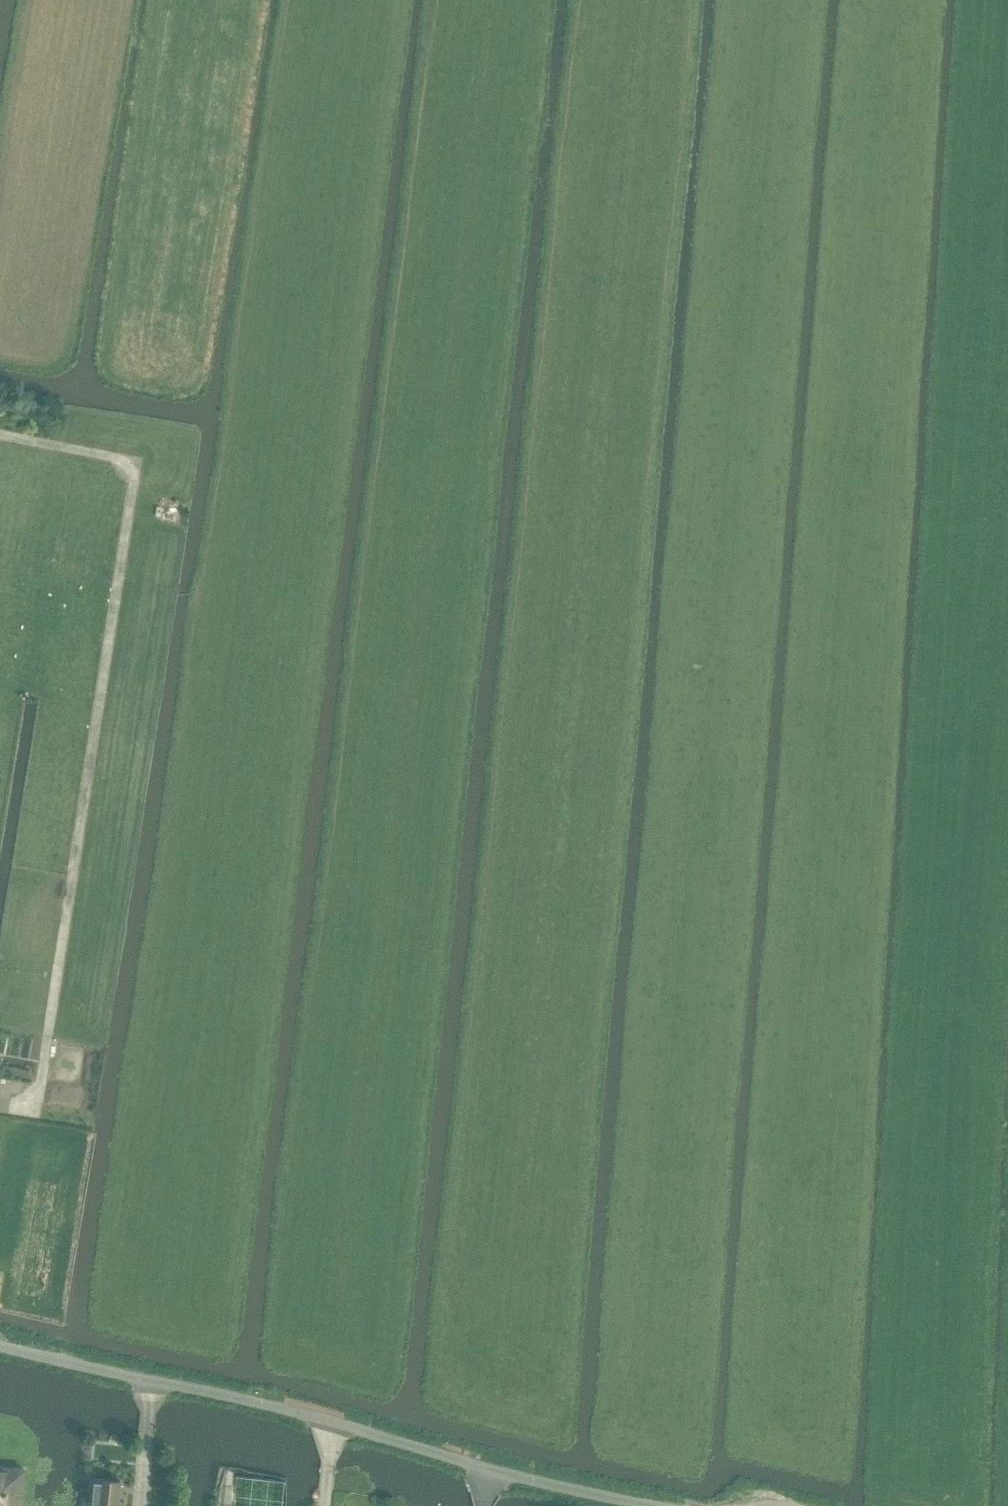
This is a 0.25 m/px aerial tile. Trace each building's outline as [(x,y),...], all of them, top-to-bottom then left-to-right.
[(22,1471),(0,1469),(0,1505),(18,1505),(22,1471)] [(124,1503),(119,1502),(120,1481),(93,1479),(91,1503),(85,1502),(84,1505),(124,1505),(124,1503)]
